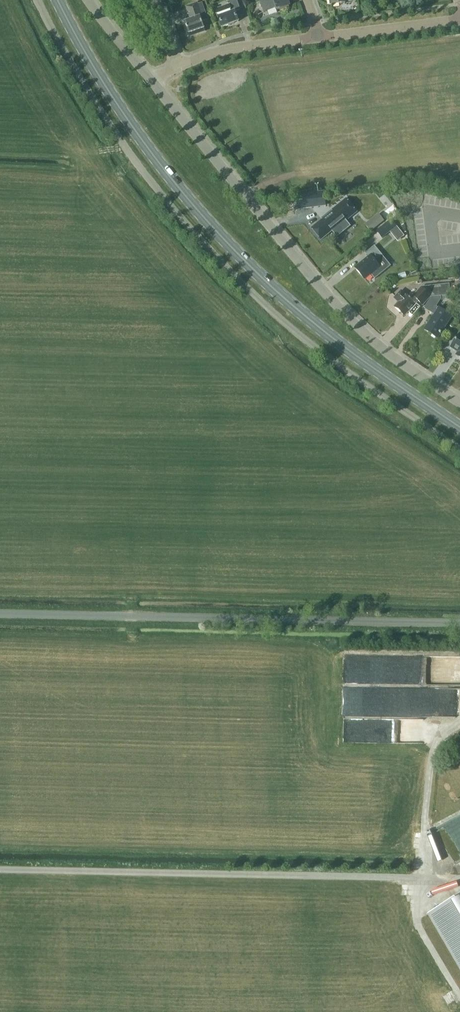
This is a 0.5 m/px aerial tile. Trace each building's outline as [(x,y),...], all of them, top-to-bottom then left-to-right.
[(240,10),(237,0),(233,0),(228,2),(229,5),(215,10),(218,18),(219,18),(222,27),(238,22),(235,12),(240,10)] [(261,3),(265,1),(268,11),(275,9),(279,7),(280,10),(289,7),(287,0),(260,0),(261,3)] [(202,21),(204,20),(208,19),(202,2),(198,4),(197,3),(186,7),(191,20),(185,22),(189,34),(197,31),(198,34),(205,31),(204,29),(204,28),(202,21)] [(346,220),(357,212),(346,199),(321,219),(322,220),(311,228),(321,240),(332,231),(337,237),(351,226),(346,220)] [(384,221),(380,215),(366,226),(371,232),(384,221)] [(382,227),(376,231),(382,238),(397,226),(391,219),(382,227)] [(391,265),(382,255),(374,246),(366,253),(370,257),(355,268),(364,279),(370,274),(371,275),(375,279),(391,265)] [(423,305),(430,297),(450,295),(449,284),(422,287),(410,299),(400,290),(393,298),(398,303),(395,307),(404,316),(417,301),(423,305)] [(436,306),(441,299),(440,296),(431,297),(424,308),(430,312),(430,311),(434,314),(424,329),(437,338),(452,316),(439,308),(438,308),(436,306)] [(451,347),(458,352),(457,354),(459,356),(459,333),(451,347)] [(429,913),(459,965),(459,895),(429,913)]
